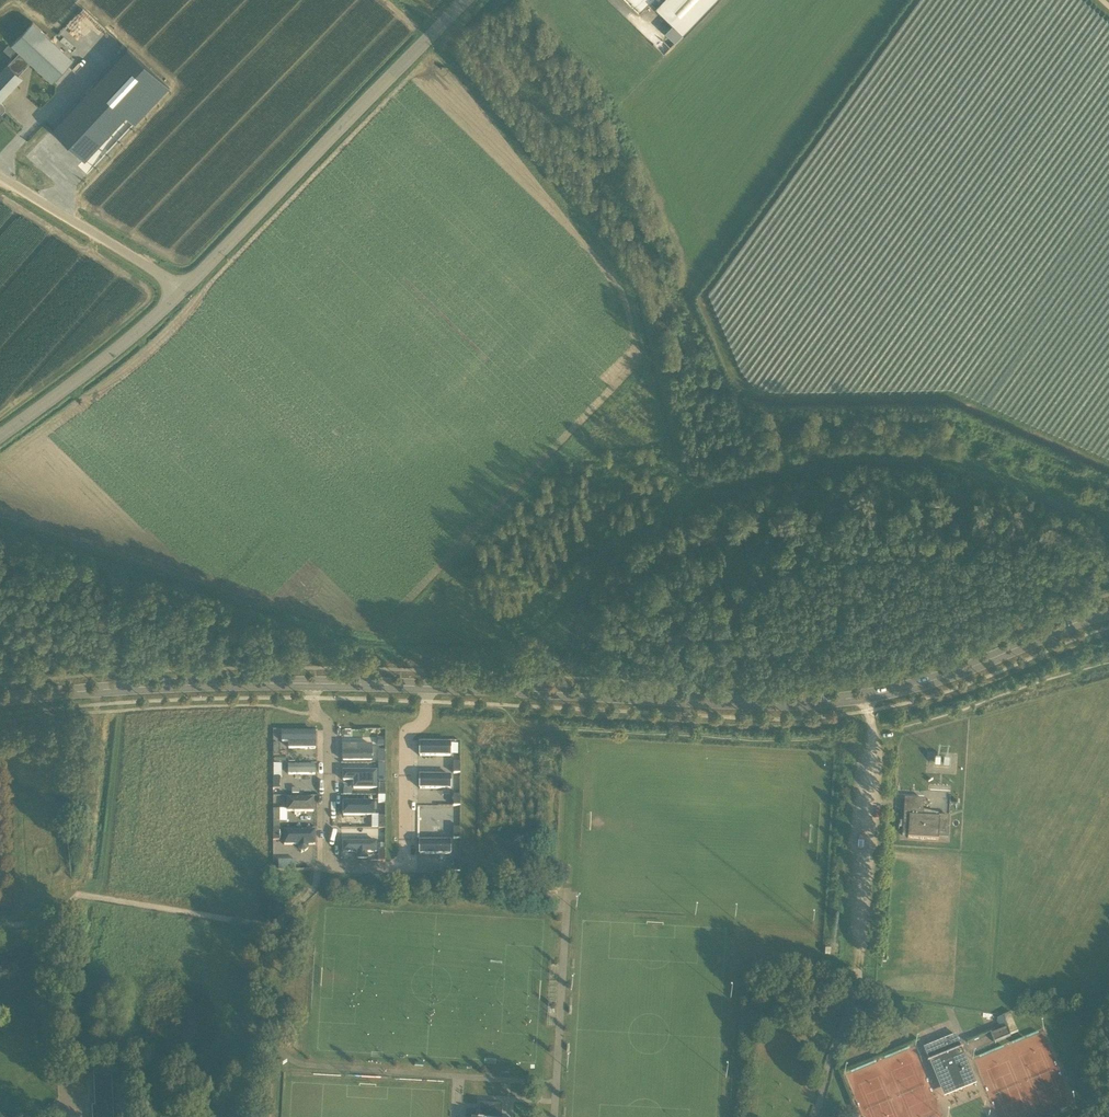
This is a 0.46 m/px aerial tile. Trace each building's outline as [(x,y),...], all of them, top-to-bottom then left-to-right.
[(639,12),(651,1),(684,33),(716,0),(626,0),(639,12)] [(12,44),(9,47),(49,85),(70,62),(30,25),(12,44)] [(127,48),(52,128),(85,158),(126,115),(134,123),(169,87),(127,48)] [(8,64),(0,72),(0,116),(6,110),(5,105),(1,101),(23,78),(8,64)] [(48,118),(53,123),(63,113),(57,108),(48,118)] [(289,751),(316,751),(316,733),(283,733),(283,744),(289,744),(289,751)] [(280,756),(280,744),(274,744),(274,756),(274,762),(286,762),(286,756),(280,756)] [(420,744),(421,757),(451,757),(451,744),(420,744)] [(343,753),(343,763),(372,763),(372,747),(359,747),(359,753),(343,753)] [(288,765),(288,775),(315,775),(315,765),(288,765)] [(320,794),(328,793),(326,771),(318,772),(320,794)] [(421,777),(421,790),(451,790),(451,777),(421,777)] [(343,795),(375,795),(375,781),(357,781),(357,788),(343,788),(343,795)] [(939,818),(923,817),(924,799),(905,798),(903,835),(908,836),(908,838),(939,840),(939,838),(948,838),(949,816),(939,816),(939,818)] [(287,814),(314,814),(314,799),(287,799),(287,814)] [(343,802),(343,816),(374,816),(374,802),(343,802)] [(299,847),(299,851),(302,854),(306,854),(309,851),(309,847),(315,847),(315,832),(284,832),(284,847),(299,847)] [(421,843),(421,856),(451,856),(451,842),(421,843)] [(369,861),(369,854),(377,854),(377,843),(343,843),(343,854),(358,854),(358,861),(369,861)] [(279,860),(279,868),(296,868),(296,859),(279,860)] [(1008,1029),(1011,1035),(1019,1032),(1012,1013),(1003,1017),(1008,1029)] [(996,1043),(1012,1037),(1011,1035),(1008,1029),(992,1035),(996,1043)] [(961,1048),(956,1035),(924,1048),(929,1061),(928,1062),(934,1060),(945,1088),(973,1076),(962,1048),(963,1048),(963,1047),(961,1048)] [(93,1116),(114,1116),(112,1071),(94,1072),(95,1106),(92,1106),(93,1116)] [(479,1116),(502,1116),(502,1105),(480,1104),(479,1116)]
